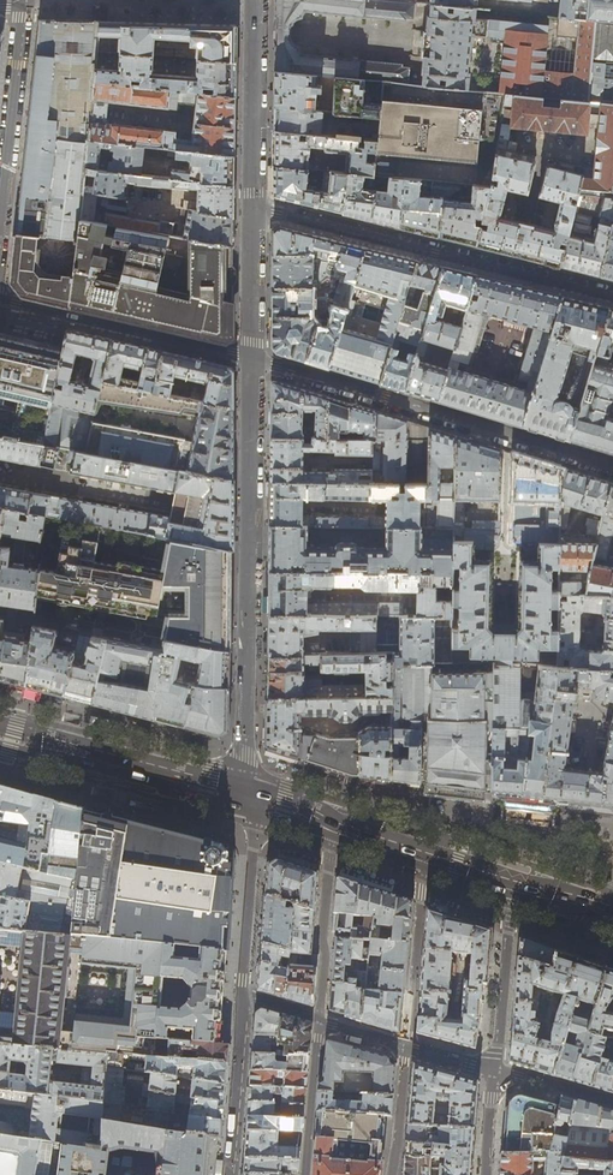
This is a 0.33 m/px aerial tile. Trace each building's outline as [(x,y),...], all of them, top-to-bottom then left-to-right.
[(275,18),(277,18),(277,22),(275,22),(275,25),(278,25),(278,30),(278,35),(275,35),(275,37),(276,38),(276,43),(275,43),(275,59),(274,71),(318,75),(336,77),(365,80),(374,81),(383,82),(408,84),(410,70),(402,70),(402,67),(361,62),(361,60),(350,59),(350,60),(301,55),(299,51),(299,48),(295,46),(294,45),(292,44),(290,40),(292,39),(291,37),(290,37),(289,35),(289,31),(291,26),(292,27),(294,24),(292,23),(293,22),(297,19),(302,17),(302,14),(306,10),(353,14),(353,15),(366,17),(366,15),(407,19),(407,17),(414,18),(416,2),(391,0),(275,0),(275,18)] [(430,4),(432,4),(476,8),(476,0),(431,0),(430,4)] [(559,16),(586,19),(588,0),(560,0),(559,16)] [(586,19),(595,20),(612,22),(612,0),(588,0),(586,19)] [(476,8),(432,4),(431,16),(430,16),(428,31),(425,31),(423,59),(425,59),(424,74),(426,74),(424,86),(471,91),(473,75),(470,75),(471,66),(473,66),(473,62),(473,60),(471,59),(473,41),(475,41),(475,37),(487,38),(487,36),(489,19),(476,18),(478,8),(476,8)] [(550,25),(489,19),(487,36),(494,37),(494,42),(507,43),(502,94),(505,94),(581,102),(588,102),(589,88),(592,60),(595,20),(586,19),(559,16),(557,35),(578,37),(575,73),(546,71),(550,25)] [(89,139),(95,81),(96,68),(98,54),(92,53),(94,21),(72,21),(40,20),(29,121),(17,233),(46,236),(46,235),(79,240),(81,223),(84,191),(85,184),(86,173),(86,168),(89,139)] [(595,20),(592,60),(612,62),(612,22),(595,20)] [(121,36),(120,53),(153,55),(154,37),(191,40),(191,45),(198,45),(197,58),(236,61),(236,45),(236,25),(119,22),(101,21),(100,34),(121,36)] [(153,55),(120,53),(119,70),(96,68),(95,81),(131,85),(132,79),(141,80),(141,86),(202,93),(202,86),(214,87),(213,94),(235,97),(236,80),(236,61),(197,58),(196,77),(152,74),(153,55)] [(592,60),(589,88),(588,102),(612,105),(612,62),(592,60)] [(317,86),(318,75),(274,71),(274,89),(274,107),(315,111),(316,92),(321,92),(322,87),(317,86)] [(363,102),(365,80),(336,77),(333,113),(380,117),(383,82),(374,81),(371,103),(363,102)] [(141,86),(131,85),(95,81),(89,139),(145,145),(169,148),(235,155),(235,121),(235,97),(213,94),(202,93),(141,86)] [(497,148),(505,94),(502,94),(471,91),(424,86),(408,84),(383,82),(380,117),(377,140),(374,175),(377,175),(404,178),(444,181),(466,184),(473,184),(490,186),(497,148)] [(520,221),(512,254),(520,256),(542,261),(560,266),(570,227),(574,211),(578,195),(612,199),(612,105),(588,102),(581,102),(505,94),(497,148),(516,153),(518,143),(509,141),(511,125),(587,133),(588,122),(599,123),(594,179),(583,178),(584,176),(573,173),(575,165),(560,162),(558,169),(546,166),(539,196),(560,202),(553,230),(520,221)] [(322,111),(315,111),(274,107),(274,117),(274,130),(319,134),(322,111)] [(337,136),(319,134),(274,130),(274,148),(274,165),(308,168),(310,146),(325,147),(325,149),(327,151),(347,152),(345,172),(348,172),(374,175),(377,140),(358,138),(337,136)] [(141,174),(145,145),(89,139),(86,168),(99,169),(101,146),(112,148),(114,150),(113,161),(109,160),(108,170),(141,174)] [(235,169),(235,155),(169,148),(169,156),(177,157),(176,160),(187,161),(187,158),(190,158),(192,160),(191,169),(187,170),(173,168),(171,177),(234,184),(235,169)] [(535,157),(516,153),(497,148),(490,186),(476,245),(494,249),(512,254),(520,221),(499,216),(506,188),(527,193),(535,157)] [(312,169),(308,168),(274,165),(274,180),(274,194),(274,195),(312,205),(342,212),(348,172),(345,172),(325,170),(322,192),(312,191),(312,189),(308,189),(308,191),(306,191),(308,172),(312,173),(312,169)] [(108,170),(99,169),(86,168),(86,173),(96,174),(95,185),(85,184),(84,191),(129,199),(132,181),(136,181),(136,182),(188,188),(189,187),(198,188),(197,202),(185,200),(183,208),(234,218),(234,199),(234,184),(171,177),(141,174),(108,170)] [(377,175),(374,175),(348,172),(342,212),(355,215),(371,219),(375,190),(363,189),(363,183),(376,184),(376,183),(377,175)] [(400,226),(404,178),(377,175),(376,183),(389,183),(388,191),(375,190),(371,219),(384,222),(400,226)] [(400,226),(417,231),(438,236),(444,181),(404,178),(400,226)] [(465,187),(466,184),(444,181),(438,236),(455,240),(476,245),(490,186),(473,184),(471,202),(448,200),(449,196),(462,189),(462,186),(465,187)] [(128,211),(129,199),(84,191),(81,223),(175,237),(191,240),(234,246),(234,231),(234,218),(183,208),(182,208),(181,212),(188,214),(184,234),(178,233),(179,224),(174,224),(174,223),(148,218),(147,220),(95,210),(96,202),(106,204),(106,207),(128,211)] [(612,224),(612,199),(578,195),(574,211),(600,218),(598,223),(599,224),(594,242),(574,237),(574,234),(572,233),(573,228),(570,227),(560,266),(580,270),(600,275),(612,224)] [(191,296),(163,290),(175,237),(81,223),(79,240),(70,305),(122,317),(151,324),(226,341),(233,335),(233,296),(233,268),(234,246),(191,240),(191,296)] [(600,275),(612,279),(612,224),(600,275)] [(316,256),(316,253),(312,252),(316,236),(299,232),(279,227),(273,231),(273,267),(273,287),(311,288),(311,255),(316,256)] [(46,236),(17,233),(15,257),(14,269),(12,281),(23,294),(44,299),(70,305),(79,240),(46,235),(46,236)] [(340,242),(316,236),(312,252),(316,253),(316,256),(319,256),(322,257),(321,262),(318,273),(320,283),(327,279),(341,279),(344,279),(355,282),(365,248),(340,242)] [(389,253),(365,248),(355,282),(329,367),(353,375),(379,383),(398,321),(417,260),(389,253)] [(424,329),(427,317),(443,267),(430,264),(417,260),(398,321),(424,329)] [(459,271),(443,267),(427,317),(441,321),(446,303),(466,310),(477,275),(459,271)] [(477,275),(466,310),(461,328),(455,348),(448,369),(439,401),(477,412),(523,426),(562,296),(519,285),(477,275)] [(329,367),(355,282),(344,279),(341,279),(331,311),(334,318),(331,328),(318,323),(312,316),(311,288),(273,287),(272,317),(272,345),(277,352),(290,356),(329,367)] [(327,287),(327,279),(320,283),(318,284),(320,288),(327,287)] [(585,301),(562,296),(523,426),(538,430),(556,436),(569,440),(594,357),(609,307),(585,301)] [(609,307),(594,357),(608,361),(612,347),(612,308),(609,307)] [(461,328),(441,321),(427,317),(424,329),(419,346),(416,355),(405,391),(422,395),(439,401),(448,369),(422,362),(429,340),(455,348),(461,328)] [(419,346),(424,329),(398,321),(379,383),(393,387),(405,391),(416,355),(408,352),(406,360),(406,361),(394,357),(400,340),(419,346)] [(62,388),(61,393),(54,392),(44,444),(59,447),(73,449),(85,451),(92,422),(97,400),(102,381),(112,340),(89,335),(67,329),(63,351),(55,387),(62,388)] [(0,337),(0,436),(44,444),(54,392),(55,387),(63,351),(27,343),(0,337)] [(102,381),(153,391),(162,351),(136,345),(112,340),(102,381)] [(198,360),(162,351),(153,391),(169,394),(173,375),(208,383),(207,389),(196,387),(192,389),(191,394),(185,393),(184,397),(233,407),(233,398),(233,388),(233,379),(233,370),(231,367),(198,360)] [(594,357),(569,440),(612,453),(612,363),(608,361),(594,357)] [(273,380),(271,382),(271,410),(271,437),(304,437),(313,437),(328,437),(329,397),(287,384),(273,380)] [(153,391),(102,381),(97,400),(198,418),(193,443),(184,441),(184,440),(92,422),(85,451),(233,478),(233,442),(233,407),(184,397),(169,394),(153,391)] [(339,400),(329,397),(328,437),(349,437),(349,403),(339,400)] [(362,407),(349,403),(349,437),(376,438),(376,411),(362,407)] [(304,437),(271,437),(270,458),(270,480),(408,482),(409,422),(401,419),(376,411),(376,438),(349,437),(328,437),(313,437),(313,443),(304,442),(304,437)] [(429,427),(409,422),(408,482),(425,483),(428,483),(429,427)] [(442,431),(429,427),(428,483),(425,483),(425,499),(438,499),(437,505),(427,505),(426,526),(454,527),(455,483),(439,482),(439,465),(455,465),(456,435),(442,431)] [(456,435),(455,465),(455,483),(454,527),(453,542),(472,542),(485,542),(486,536),(498,535),(499,521),(472,521),(472,528),(464,528),(464,498),(499,499),(501,449),(484,444),(456,435)] [(37,464),(40,464),(53,467),(55,467),(56,465),(55,465),(59,447),(44,444),(0,436),(0,457),(37,464)] [(168,538),(230,549),(233,550),(233,514),(233,478),(85,451),(73,449),(69,472),(174,491),(175,490),(202,495),(200,504),(208,506),(204,527),(170,521),(171,517),(0,487),(0,507),(3,508),(19,511),(28,512),(44,515),(73,521),(137,532),(168,538)] [(559,516),(560,467),(540,461),(515,453),(513,542),(539,542),(559,543),(559,533),(559,516)] [(585,475),(560,467),(559,516),(567,516),(570,504),(603,514),(612,483),(585,475)] [(425,483),(408,482),(270,480),(270,503),(269,525),(307,526),(349,527),(387,527),(424,526),(425,499),(425,483)] [(603,514),(601,521),(592,558),(606,561),(612,533),(612,483),(603,514)] [(18,518),(19,511),(3,508),(0,533),(39,539),(44,515),(28,512),(27,520),(18,518)] [(587,534),(559,533),(559,543),(558,569),(567,569),(588,569),(589,569),(591,563),(592,558),(601,521),(591,518),(587,534)] [(137,532),(73,521),(70,537),(63,536),(56,572),(39,569),(36,596),(167,621),(167,624),(164,638),(199,644),(229,649),(229,635),(229,626),(229,607),(229,587),(230,569),(230,563),(230,549),(168,538),(164,561),(134,555),(137,532)] [(426,526),(424,526),(387,527),(387,548),(362,547),(357,547),(356,545),(355,544),(354,543),(352,543),(352,542),(339,542),(339,543),(337,543),(336,544),(334,546),(329,546),(329,547),(306,547),(307,526),(269,525),(269,547),(268,569),(291,570),(291,562),(306,562),(305,570),(386,571),(386,563),(400,563),(400,571),(421,571),(421,565),(431,565),(431,572),(453,572),(453,542),(454,527),(426,526)] [(486,536),(485,542),(486,542),(486,551),(495,551),(499,547),(499,535),(498,535),(486,536)] [(472,542),(453,542),(453,572),(452,616),(451,663),(470,662),(482,662),(488,661),(490,661),(493,661),(557,665),(558,593),(558,569),(559,543),(539,542),(538,561),(520,561),(519,624),(514,629),(508,629),(508,628),(500,628),(500,629),(493,629),(489,624),(490,560),(472,560),(472,542)] [(34,606),(36,596),(39,569),(7,565),(10,548),(0,547),(0,602),(34,606)] [(591,563),(589,569),(588,569),(586,583),(579,582),(579,580),(567,580),(567,569),(558,569),(558,593),(580,594),(580,593),(612,595),(612,567),(591,563)] [(291,570),(268,569),(268,590),(268,613),(402,615),(414,615),(414,608),(402,608),(402,603),(312,602),(312,603),(306,603),(306,587),(312,584),(360,585),(364,589),(417,590),(416,615),(452,616),(453,572),(431,572),(421,571),(400,571),(386,571),(305,570),(291,570)] [(580,593),(580,594),(558,593),(557,665),(612,668),(612,595),(580,593)] [(402,615),(268,613),(268,633),(267,655),(324,654),(324,649),(318,649),(318,645),(309,645),(305,643),(303,643),(303,634),(318,632),(318,629),(350,629),(350,653),(393,652),(393,664),(422,664),(434,663),(451,663),(452,616),(416,615),(414,615),(402,615)] [(33,616),(32,626),(78,634),(106,639),(161,649),(163,639),(33,616)] [(0,620),(0,677),(1,677),(26,684),(32,626),(0,620)] [(73,652),(78,634),(32,626),(26,684),(42,688),(64,694),(74,652),(73,652)] [(91,701),(106,639),(78,634),(73,652),(74,652),(64,694),(77,697),(91,701)] [(190,681),(199,644),(164,638),(163,638),(163,639),(161,649),(155,717),(166,720),(186,725),(191,702),(186,701),(190,681)] [(155,717),(161,649),(106,639),(91,701),(91,702),(122,710),(155,718),(155,717)] [(229,649),(199,644),(190,681),(194,682),(228,686),(229,670),(229,649)] [(393,652),(350,653),(324,654),(267,655),(267,677),(267,697),(392,694),(393,664),(393,652)] [(490,661),(488,661),(488,671),(457,672),(457,668),(450,668),(450,672),(434,673),(434,663),(422,664),(421,711),(431,711),(431,718),(421,718),(420,781),(424,781),(427,781),(456,785),(485,788),(488,788),(491,789),(492,734),(486,734),(486,730),(492,730),(493,661),(490,661)] [(529,731),(523,793),(542,795),(558,797),(574,799),(603,802),(612,803),(612,715),(602,772),(564,768),(573,684),(596,686),(594,695),(612,698),(612,668),(557,665),(493,661),(492,730),(492,731),(529,731)] [(393,664),(392,694),(391,713),(391,717),(401,717),(411,717),(421,717),(421,711),(422,664),(393,664)] [(228,701),(228,686),(194,682),(190,681),(186,701),(191,702),(186,725),(202,729),(220,734),(227,729),(228,701)] [(298,756),(299,726),(299,712),(307,712),(308,714),(309,714),(330,714),(330,715),(331,715),(339,720),(339,721),(351,721),(351,719),(360,714),(361,713),(391,713),(392,694),(267,697),(266,722),(266,728),(266,745),(267,746),(271,747),(274,748),(298,756)] [(421,717),(411,717),(412,726),(401,726),(401,717),(391,717),(391,726),(391,778),(405,780),(420,782),(420,781),(421,718),(421,717)] [(359,774),(358,738),(332,738),(299,726),(298,756),(307,759),(324,764),(352,773),(359,774)] [(391,778),(391,726),(377,726),(368,726),(358,733),(358,738),(359,774),(375,776),(391,778)] [(492,731),(492,734),(491,789),(491,790),(495,790),(499,790),(523,793),(529,731),(492,731)] [(298,756),(274,748),(271,757),(305,768),(307,759),(298,756)] [(456,785),(427,781),(426,792),(483,799),(485,788),(456,785)] [(76,882),(83,810),(56,804),(56,802),(48,800),(34,796),(34,797),(23,794),(1,787),(0,787),(0,864),(76,882)] [(538,820),(539,810),(552,812),(557,805),(558,803),(558,797),(542,795),(523,793),(499,790),(498,798),(504,806),(504,816),(520,818),(538,820)] [(110,800),(123,803),(124,798),(123,794),(115,792),(112,795),(110,800)] [(603,802),(574,799),(558,797),(558,803),(567,804),(566,809),(568,809),(570,810),(612,815),(612,803),(603,802)] [(73,911),(70,937),(165,946),(224,952),(227,918),(229,896),(228,855),(222,845),(215,844),(156,829),(126,821),(108,817),(83,810),(76,882),(73,911)] [(283,851),(280,861),(296,866),(315,872),(318,863),(283,851)] [(267,879),(266,896),(292,905),(289,951),(289,954),(297,955),(308,955),(310,955),(311,954),(317,881),(318,873),(315,872),(296,866),(280,861),(276,859),(268,864),(267,879)] [(73,911),(76,882),(0,864),(0,899),(73,911)] [(362,877),(359,885),(389,895),(392,887),(362,877)] [(338,879),(337,880),(335,896),(336,896),(334,913),(333,914),(332,932),(337,932),(336,938),(352,940),(369,941),(370,941),(372,918),(355,916),(359,885),(348,882),(338,879)] [(408,949),(412,902),(394,897),(389,895),(359,885),(355,916),(372,918),(370,941),(369,941),(367,955),(381,956),(378,984),(379,984),(379,991),(369,990),(370,984),(365,983),(361,1022),(376,1026),(400,1033),(404,992),(408,949)] [(262,923),(261,943),(289,951),(292,905),(266,896),(265,896),(262,923)] [(70,937),(73,911),(0,899),(0,931),(70,937)] [(434,901),(431,910),(455,918),(458,909),(434,901)] [(425,935),(420,991),(416,1034),(445,1041),(475,1049),(481,1000),(483,984),(487,985),(489,961),(491,931),(459,920),(455,918),(431,910),(427,909),(425,935)] [(107,1055),(108,1053),(153,1057),(165,946),(70,937),(0,931),(0,949),(22,951),(14,1029),(0,1028),(0,1044),(107,1055)] [(336,938),(332,984),(343,984),(345,965),(350,965),(350,959),(352,940),(336,938)] [(349,1018),(361,1022),(365,983),(367,955),(369,941),(352,940),(350,959),(354,960),(353,971),(349,971),(350,965),(345,965),(343,984),(332,984),(329,1010),(345,1015),(345,1017),(349,1018)] [(520,949),(519,959),(554,971),(556,952),(538,946),(521,940),(520,949)] [(312,1007),(313,1006),(318,955),(311,954),(310,955),(308,955),(308,956),(313,964),(314,965),(314,969),(301,968),(301,963),(296,963),(297,955),(289,954),(289,951),(261,943),(260,959),(258,980),(257,991),(274,996),(298,1003),(312,1007)] [(224,952),(165,946),(153,1057),(168,1058),(170,1040),(216,1045),(220,1003),(224,952)] [(517,976),(514,1018),(510,1064),(534,1070),(555,1076),(564,1045),(568,1032),(573,1014),(575,1006),(594,1012),(607,969),(596,965),(573,957),(556,952),(554,971),(519,959),(517,976)] [(607,969),(594,1012),(592,1020),(588,1033),(604,1038),(612,1038),(612,971),(610,970),(607,969)] [(485,1000),(481,1000),(475,1049),(482,1045),(484,1024),(485,1000)] [(254,1026),(254,1036),(278,1037),(280,1016),(280,1015),(274,1013),(262,1010),(255,1015),(254,1026)] [(562,1078),(574,1081),(588,1033),(592,1020),(573,1014),(568,1032),(577,1035),(574,1048),(564,1045),(555,1076),(562,1078)] [(296,1021),(280,1016),(278,1037),(277,1043),(285,1044),(285,1051),(277,1050),(276,1056),(309,1057),(310,1041),(312,1025),(296,1021)] [(604,1038),(588,1033),(574,1081),(599,1089),(612,1092),(612,1038),(604,1038)] [(252,1048),(252,1054),(276,1056),(277,1050),(277,1043),(278,1037),(254,1036),(252,1048)] [(170,1040),(168,1058),(228,1064),(228,1056),(229,1046),(216,1045),(170,1040)] [(319,1083),(318,1092),(332,1093),(363,1094),(393,1095),(395,1080),(396,1064),(393,1064),(390,1062),(390,1059),(391,1058),(364,1050),(342,1045),(328,1041),(327,1042),(326,1050),(324,1076),(323,1081),(319,1083)] [(107,1055),(0,1044),(0,1089),(103,1103),(105,1086),(107,1068),(107,1055)] [(168,1058),(153,1057),(108,1053),(107,1055),(107,1068),(178,1079),(193,1080),(226,1085),(227,1073),(228,1064),(168,1058)] [(251,1063),(250,1072),(308,1073),(308,1065),(309,1057),(276,1056),(252,1054),(251,1063)] [(411,1094),(408,1126),(452,1127),(474,1129),(476,1106),(478,1082),(445,1073),(414,1064),(411,1094)] [(225,1094),(226,1085),(193,1080),(192,1091),(176,1089),(178,1079),(107,1068),(105,1086),(224,1103),(225,1094)] [(250,1081),(249,1088),(306,1089),(307,1080),(308,1073),(250,1072),(250,1081)] [(223,1111),(224,1103),(105,1086),(103,1103),(121,1106),(123,1106),(125,1095),(148,1098),(147,1109),(170,1113),(174,1114),(175,1102),(192,1105),(190,1116),(222,1121),(223,1111)] [(248,1096),(248,1103),(304,1105),(305,1096),(306,1089),(249,1088),(248,1096)] [(103,1103),(0,1089),(0,1104),(32,1108),(30,1132),(17,1130),(17,1128),(13,1124),(0,1122),(0,1136),(41,1142),(100,1150),(101,1120),(101,1116),(103,1103)] [(318,1101),(316,1112),(385,1116),(391,1116),(392,1107),(393,1095),(363,1094),(363,1098),(359,1098),(359,1100),(353,1100),(352,1101),(332,1099),(332,1093),(318,1092),(318,1101)] [(506,1110),(504,1124),(535,1123),(534,1138),(534,1153),(550,1153),(560,1105),(554,1104),(531,1097),(524,1096),(507,1108),(506,1110)] [(560,1101),(560,1105),(550,1153),(563,1153),(565,1146),(575,1100),(568,1098),(561,1097),(560,1101)] [(575,1100),(565,1146),(599,1150),(604,1109),(590,1105),(575,1100)] [(119,1123),(121,1106),(103,1103),(101,1116),(101,1120),(119,1123)] [(247,1109),(247,1118),(303,1120),(304,1111),(305,1106),(304,1105),(248,1103),(247,1109)] [(167,1130),(170,1113),(147,1109),(144,1127),(167,1130)] [(599,1150),(611,1151),(612,1139),(612,1111),(604,1109),(599,1150)] [(314,1137),(318,1138),(382,1142),(383,1129),(385,1116),(316,1112),(315,1127),(314,1137)] [(221,1130),(222,1121),(190,1116),(190,1125),(178,1125),(177,1131),(209,1137),(221,1138),(221,1130)] [(245,1139),(243,1159),(299,1161),(301,1140),(303,1120),(247,1118),(245,1139)] [(41,1142),(35,1174),(206,1174),(207,1163),(209,1137),(177,1131),(167,1130),(144,1127),(119,1123),(101,1120),(100,1150),(41,1142)] [(504,1131),(503,1138),(534,1138),(535,1123),(504,1124),(504,1131)] [(407,1134),(406,1142),(432,1145),(450,1146),(452,1127),(408,1126),(407,1134)] [(474,1129),(452,1127),(450,1146),(432,1145),(431,1157),(445,1159),(445,1162),(439,1162),(439,1169),(430,1168),(430,1174),(470,1174),(472,1160),(474,1129)] [(41,1142),(0,1136),(0,1161),(12,1163),(10,1174),(35,1174),(41,1142)] [(315,1174),(380,1174),(382,1142),(318,1138),(316,1155),(315,1174)] [(502,1145),(502,1153),(534,1153),(534,1138),(503,1138),(502,1145)] [(612,1139),(611,1151),(599,1150),(565,1146),(563,1153),(562,1159),(612,1163),(612,1139)] [(406,1149),(405,1156),(431,1158),(431,1157),(432,1145),(406,1142),(406,1149)] [(500,1174),(532,1174),(533,1161),(545,1162),(544,1174),(560,1174),(561,1173),(562,1159),(563,1153),(550,1153),(534,1153),(502,1153),(501,1168),(500,1174)] [(404,1174),(430,1174),(430,1168),(431,1158),(405,1156),(404,1173),(404,1174)] [(242,1174),(256,1174),(288,1174),(291,1174),(298,1174),(298,1169),(299,1161),(243,1159),(243,1166),(242,1174)] [(562,1159),(561,1173),(572,1174),(577,1174),(577,1169),(604,1171),(604,1174),(612,1174),(612,1163),(562,1159)]
